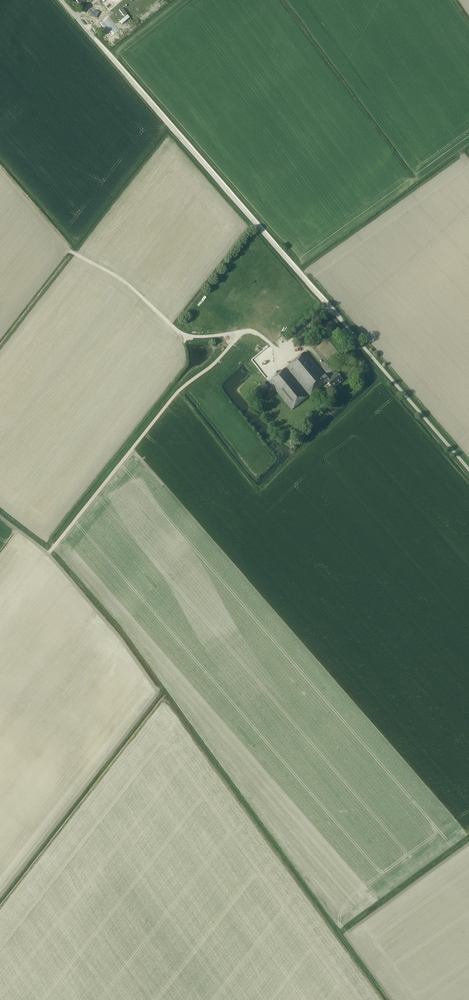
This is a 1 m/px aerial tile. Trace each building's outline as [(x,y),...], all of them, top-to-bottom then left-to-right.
[(108,17),(100,22),(108,32),(111,30),(113,32),(118,29),(108,17)] [(343,380),(338,373),(334,376),(331,378),(327,374),(325,376),(305,352),(269,382),(292,410),(327,382),(333,389),(343,380)] [(267,386),(263,383),(255,391),(260,396),(269,388),(267,386)]
